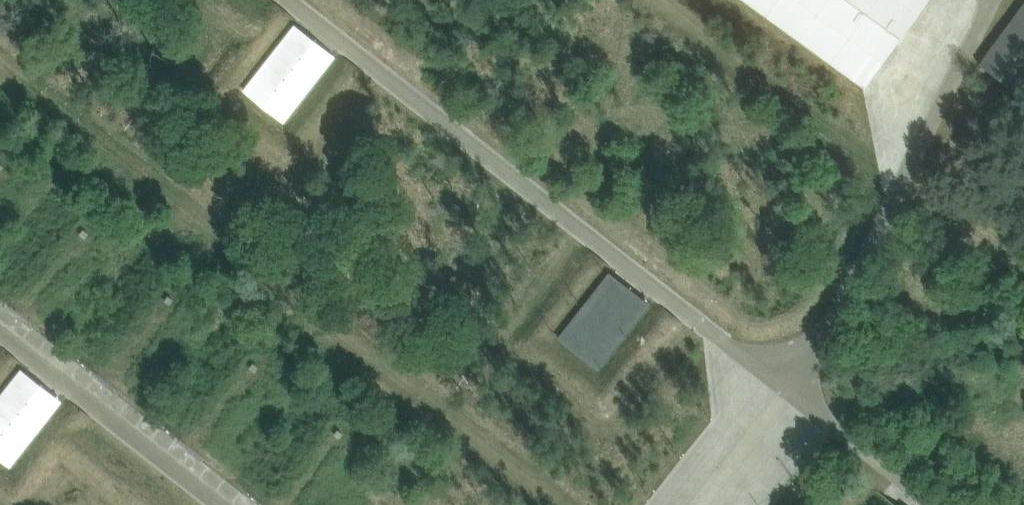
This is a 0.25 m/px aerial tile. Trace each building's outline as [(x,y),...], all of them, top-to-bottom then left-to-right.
[(927,0),(745,0),(864,87),(927,0)] [(980,63),(1020,90),(1023,85),(1023,2),(980,63)] [(337,57),(295,24),(243,90),(285,122),(337,57)] [(600,371),(652,304),(610,271),(558,338),(600,371)] [(876,295),(892,303),(898,292),(882,284),(876,295)] [(0,394),(0,458),(11,466),(62,400),(21,368),(0,394)]
